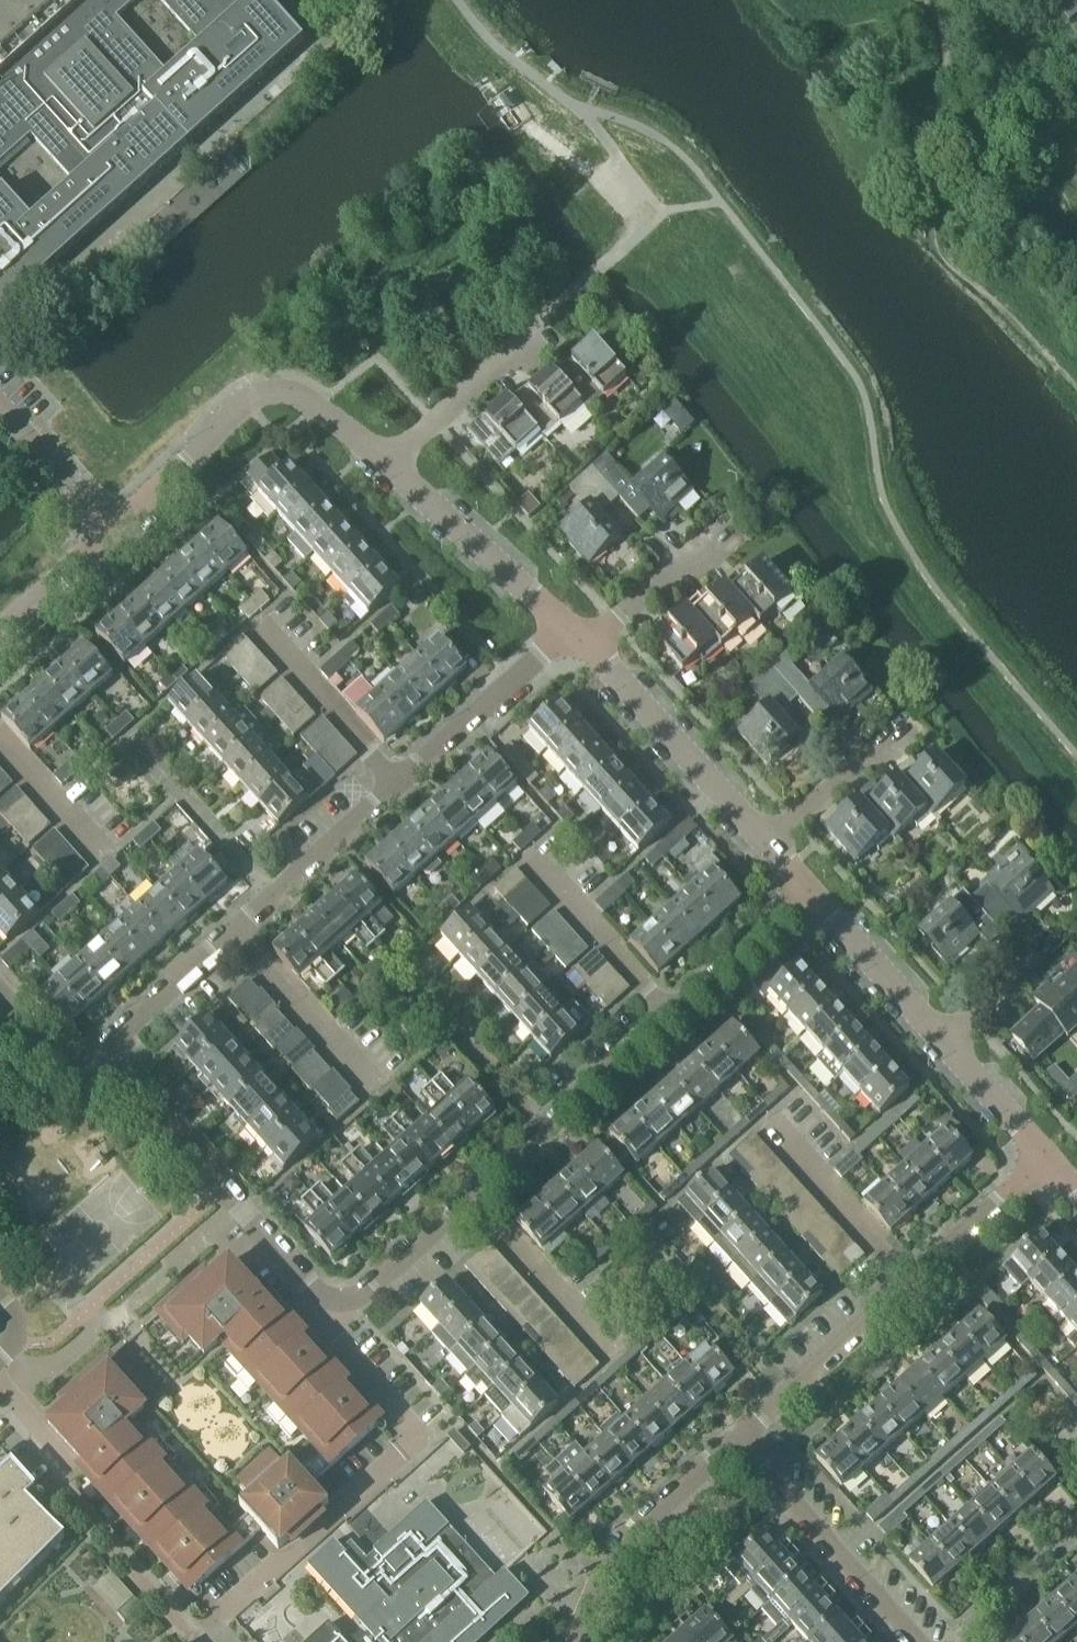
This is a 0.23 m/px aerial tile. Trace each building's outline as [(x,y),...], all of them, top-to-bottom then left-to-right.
[(3,315),(192,145),(189,142),(303,39),(273,6),(268,0),(162,0),(198,42),(167,71),(157,61),(120,17),(140,0),(69,0),(57,11),(56,11),(38,28),(37,29),(19,44),(18,46),(0,61),(0,62),(0,165),(33,136),(74,182),(33,220),(0,184),(0,312),(3,315)] [(0,11),(0,23),(10,34),(19,44),(37,29),(38,28),(29,17),(14,0),(13,1),(12,1),(4,9),(3,8),(0,11)] [(12,0),(13,1),(14,0),(29,17),(38,28),(56,11),(57,11),(47,0),(13,0),(12,0)] [(47,0),(57,11),(69,0),(47,0)] [(1069,23),(1069,25),(1076,20),(1076,0),(1053,0),(1069,23)] [(0,61),(18,46),(19,44),(10,34),(0,23),(0,61)] [(518,106),(509,93),(502,98),(511,111),(518,106)] [(594,342),(557,377),(582,405),(588,412),(627,378),(594,342)] [(551,370),(513,404),(538,433),(544,440),(582,405),(557,377),(551,370)] [(538,433),(513,404),(507,398),(469,432),(501,467),(538,433)] [(675,400),(663,411),(683,434),(695,423),(675,400)] [(607,454),(593,467),(599,474),(598,475),(620,499),(639,521),(651,510),(661,521),(694,492),(665,459),(632,488),(613,467),(616,464),(607,454)] [(259,492),(278,513),(309,485),(309,484),(313,480),(306,472),(301,476),(290,464),(283,469),(271,456),(248,476),(260,490),(259,492)] [(598,475),(599,474),(593,467),(569,489),(570,490),(575,495),(586,508),(559,532),(589,565),(621,536),(602,515),(620,499),(598,475)] [(278,513),(296,533),(297,534),(328,506),(327,505),(331,501),(324,493),(320,497),(309,485),(278,513)] [(570,490),(557,502),(564,509),(569,505),(567,502),(575,495),(570,490)] [(527,496),(517,504),(528,517),(538,508),(527,496)] [(307,561),(314,554),(314,553),(345,525),(349,521),(342,513),(338,517),(328,506),(297,534),(296,533),(289,540),(307,561)] [(228,519),(237,530),(246,522),(236,511),(228,519)] [(210,530),(198,541),(227,573),(248,554),(219,522),(218,523),(214,520),(206,527),(210,530)] [(314,553),(314,554),(332,573),(364,545),(363,544),(367,541),(360,533),(356,537),(345,525),(314,553)] [(247,540),(257,551),(266,543),(256,532),(247,540)] [(190,548),(178,559),(207,591),(227,573),(198,541),(197,541),(194,538),(186,545),(190,548)] [(332,573),(350,593),(381,565),(381,564),(385,561),(378,553),(374,557),(364,545),(332,573)] [(265,560),(275,571),(284,563),(275,552),(265,560)] [(169,566),(158,577),(187,609),(207,591),(178,559),(177,560),(174,556),(166,563),(169,566)] [(735,573),(724,583),(760,623),(774,610),(780,616),(798,599),(763,559),(741,580),(735,573)] [(381,565),(350,593),(351,594),(344,600),(352,608),(358,603),(369,614),(400,586),(399,585),(403,581),(396,573),(392,577),(381,565)] [(283,580),(293,591),(301,584),(292,573),(283,580)] [(149,585),(137,595),(166,628),(187,609),(158,577),(157,577),(154,574),(146,581),(149,585)] [(696,596),(685,606),(721,646),(735,632),(741,639),(760,623),(724,583),(702,603),(696,596)] [(261,591),(251,600),(258,609),(269,599),(261,591)] [(129,603),(117,614),(146,646),(166,628),(137,595),(136,596),(133,592),(126,599),(129,603)] [(301,600),(311,611),(319,603),(310,593),(301,600)] [(258,609),(251,600),(240,610),(248,618),(258,609)] [(721,646),(685,606),(663,626),(657,620),(646,630),(681,668),(695,655),(702,662),(721,646)] [(391,607),(382,615),(390,623),(399,615),(391,607)] [(146,646),(117,614),(113,611),(105,618),(109,621),(96,633),(125,665),(146,646)] [(319,621),(329,632),(337,624),(328,613),(319,621)] [(390,623),(382,615),(371,625),(378,634),(390,623)] [(222,628),(212,637),(220,646),(230,637),(222,628)] [(221,656),(228,663),(250,644),(243,636),(221,656)] [(439,636),(418,655),(447,687),(468,669),(439,636)] [(220,646),(212,637),(201,646),(209,655),(220,646)] [(75,652),(63,663),(92,695),(113,676),(84,644),(83,645),(79,641),(72,648),(75,652)] [(351,643),(343,651),(350,659),(359,652),(351,643)] [(228,663),(237,673),(259,653),(250,644),(228,663)] [(350,659),(343,651),(320,671),(328,681),(350,662),(349,661),(350,659)] [(237,673),(245,682),(267,663),(259,653),(237,673)] [(418,655),(397,674),(426,706),(447,687),(418,655)] [(789,661),(777,671),(776,672),(797,696),(817,718),(827,708),(838,719),(871,690),(841,657),(810,685),(789,661)] [(55,670),(43,681),(72,713),(92,695),(63,663),(59,659),(51,666),(55,670)] [(267,663),(245,682),(255,693),(277,674),(267,663)] [(181,664),(170,674),(178,683),(189,673),(181,664)] [(776,672),(777,671),(771,664),(748,686),(765,705),(736,731),(766,764),(798,735),(779,713),(797,696),(776,672)] [(178,683),(170,674),(160,683),(169,692),(178,683)] [(397,674),(377,691),(407,724),(426,706),(397,674)] [(168,703),(187,724),(217,697),(198,677),(168,703)] [(259,697),(267,706),(289,686),(281,677),(259,697)] [(35,688),(24,699),(52,731),(72,713),(43,681),(42,682),(39,678),(31,684),(35,688)] [(276,717),(287,707),(298,697),(289,686),(267,706),(276,717)] [(187,724),(205,744),(235,717),(223,705),(233,697),(226,690),(217,698),(217,697),(187,724)] [(407,724),(377,691),(355,711),(384,743),(407,724)] [(52,731),(24,699),(22,700),(19,696),(11,703),(14,707),(2,718),(31,749),(52,731)] [(287,707),(294,716),(306,705),(298,697),(287,707)] [(528,729),(546,749),(578,721),(577,720),(582,717),(574,709),(570,712),(560,701),(528,729)] [(306,705),(294,716),(284,725),(293,736),(316,716),(306,705)] [(276,717),(284,725),(294,716),(287,707),(276,717)] [(205,744),(223,764),(263,728),(246,709),(235,718),(235,717),(205,744)] [(127,713),(116,722),(124,730),(134,721),(127,713)] [(300,738),(308,747),(330,727),(322,718),(300,738)] [(546,749),(565,771),(596,742),(596,741),(600,737),(592,728),(588,732),(578,721),(546,749)] [(124,730),(116,722),(106,732),(113,740),(124,730)] [(308,747),(315,756),(316,756),(338,736),(330,727),(308,747)] [(223,764),(241,784),(280,750),(263,731),(265,730),(263,728),(223,764)] [(338,736),(316,756),(324,765),(346,745),(338,736)] [(565,771),(583,791),(615,762),(614,762),(619,758),(611,749),(607,753),(596,742),(565,771)] [(346,745),(324,765),(334,776),(356,756),(346,745)] [(501,753),(521,775),(529,768),(531,767),(511,745),(501,753)] [(87,749),(77,758),(85,765),(94,757),(87,749)] [(241,784),(259,804),(289,778),(272,759),(281,751),(280,750),(241,784)] [(489,754),(468,772),(497,804),(498,804),(505,812),(513,804),(506,796),(518,786),(489,754)] [(895,775),(898,778),(927,811),(938,824),(943,820),(936,812),(965,787),(936,754),(913,774),(905,766),(895,775)] [(85,765),(77,758),(75,756),(54,775),(63,785),(85,765)] [(316,756),(303,767),(311,777),(324,765),(316,756)] [(583,791),(601,811),(633,782),(632,781),(637,777),(630,769),(625,773),(615,762),(583,791)] [(529,768),(521,775),(530,785),(538,778),(529,768)] [(468,772),(448,790),(477,822),(497,804),(468,772)] [(0,779),(0,794),(12,783),(5,775),(0,779)] [(289,778),(259,804),(278,825),(308,799),(289,778)] [(855,799),(858,802),(887,835),(899,848),(903,845),(897,838),(927,811),(898,778),(875,799),(866,789),(855,799)] [(601,811),(619,831),(651,802),(655,798),(648,790),(644,794),(633,782),(601,811)] [(539,794),(549,805),(557,797),(548,786),(539,794)] [(4,817),(25,798),(16,788),(0,802),(0,813),(4,817)] [(448,790),(428,808),(457,840),(477,822),(448,790)] [(4,817),(12,826),(34,807),(25,798),(4,817)] [(651,802),(619,831),(638,852),(670,823),(669,822),(673,818),(666,810),(661,814),(651,802)] [(887,835),(858,802),(836,821),(829,812),(818,822),(855,863),(887,835)] [(12,826),(21,836),(42,817),(34,807),(12,826)] [(556,815),(566,825),(574,817),(564,807),(556,815)] [(428,808),(408,826),(437,858),(457,840),(428,808)] [(42,817),(21,836),(29,845),(51,826),(42,817)] [(153,823),(142,832),(150,841),(160,831),(153,823)] [(533,825),(524,833),(532,842),(541,834),(533,825)] [(408,826),(387,844),(416,877),(423,870),(427,875),(432,875),(443,865),(437,858),(408,826)] [(575,835),(584,845),(592,838),(583,828),(575,835)] [(676,829),(655,848),(663,857),(662,858),(663,859),(685,839),(676,829)] [(33,850),(41,859),(63,839),(54,830),(33,850)] [(150,841),(142,832),(133,841),(141,849),(150,841)] [(532,842),(524,833),(513,843),(520,852),(532,842)] [(41,859),(50,869),(72,849),(63,839),(41,859)] [(416,877),(387,844),(366,864),(394,896),(416,877)] [(593,855),(602,866),(611,859),(601,848),(593,855)] [(663,857),(655,848),(644,858),(652,867),(662,858),(663,857)] [(50,869),(59,879),(80,859),(72,849),(50,869)] [(198,852),(178,871),(206,903),(227,884),(219,875),(209,864),(198,852)] [(219,854),(209,864),(219,875),(229,865),(219,854)] [(702,877),(691,887),(720,918),(740,900),(715,872),(722,866),(712,855),(696,870),(702,877)] [(80,859),(59,879),(67,888),(89,868),(80,859)] [(114,859),(102,869),(110,878),(122,867),(114,859)] [(494,860),(484,870),(492,879),(502,870),(494,860)] [(956,861),(949,868),(955,876),(960,871),(961,867),(956,861)] [(986,885),(970,899),(996,929),(997,928),(1012,915),(1019,923),(1052,894),(1023,861),(991,890),(986,885)] [(494,888),(501,896),(502,897),(524,877),(516,868),(494,888)] [(110,878),(102,869),(93,877),(101,886),(110,878)] [(492,879),(484,870),(473,879),(481,888),(492,879)] [(178,871),(157,890),(185,922),(206,903),(178,871)] [(20,892),(21,892),(29,884),(22,876),(13,884),(2,872),(0,874),(0,910),(20,892)] [(363,874),(358,879),(371,894),(376,889),(363,874)] [(626,875),(616,883),(624,892),(634,883),(626,875)] [(505,901),(510,906),(532,887),(524,877),(502,897),(505,901)] [(356,878),(336,896),(377,941),(385,934),(371,917),(382,907),(371,894),(358,879),(356,878)] [(624,892),(616,883),(594,903),(603,914),(625,894),(624,892)] [(512,908),(514,910),(519,916),(541,896),(532,887),(510,906),(512,908)] [(691,887),(671,905),(700,936),(720,918),(691,887)] [(157,890),(137,908),(165,940),(185,922),(157,890)] [(0,910),(0,934),(7,942),(39,913),(21,892),(20,892),(0,910)] [(996,929),(970,899),(963,892),(950,903),(917,932),(946,965),(979,935),(988,945),(1001,933),(997,928),(996,929)] [(74,895),(62,905),(70,914),(82,904),(74,895)] [(336,896),(315,915),(341,944),(352,934),(367,950),(377,941),(336,896)] [(519,916),(520,918),(527,926),(550,906),(541,896),(519,916)] [(454,897),(443,906),(451,915),(462,906),(454,897)] [(505,901),(493,912),(500,919),(512,908),(510,906),(505,901)] [(70,914),(62,905),(52,914),(60,923),(70,914)] [(671,905),(651,923),(680,955),(700,936),(671,905)] [(451,915),(443,906),(433,916),(441,925),(451,915)] [(137,908),(117,925),(145,957),(165,940),(137,908)] [(441,936),(459,956),(488,930),(470,910),(441,936)] [(520,918),(519,916),(514,910),(503,920),(509,927),(520,918)] [(540,940),(562,920),(554,910),(532,930),(540,940)] [(315,915),(295,933),(336,978),(345,970),(331,953),(341,944),(315,915)] [(548,949),(571,929),(562,920),(540,940),(548,949)] [(680,955),(651,923),(630,943),(658,974),(680,955)] [(117,925),(96,944),(125,976),(145,957),(117,925)] [(557,958),(557,959),(579,939),(571,929),(548,949),(550,951),(557,958)] [(459,956),(477,976),(507,950),(488,930),(459,956)] [(32,931),(22,940),(30,948),(40,939),(32,931)] [(336,978),(295,933),(274,951),(300,980),(312,970),(327,987),(336,978)] [(579,939),(557,959),(566,969),(588,949),(579,939)] [(30,948),(22,940),(0,960),(9,969),(31,950),(30,949),(30,948)] [(477,976),(495,997),(525,970),(526,971),(535,963),(517,943),(507,951),(507,950),(477,976)] [(96,944),(76,962),(105,994),(125,976),(96,944)] [(381,949),(374,955),(384,966),(391,959),(381,949)] [(546,968),(557,958),(550,951),(539,960),(546,968)] [(573,971),(580,979),(603,959),(595,951),(573,971)] [(580,979),(589,989),(611,968),(603,959),(580,979)] [(771,991),(790,1012),(818,986),(799,965),(786,977),(774,964),(777,962),(776,961),(751,983),(764,997),(771,991)] [(76,962),(56,980),(84,1012),(105,994),(76,962)] [(589,989),(598,998),(620,978),(611,968),(589,989)] [(495,997),(514,1017),(543,991),(526,971),(525,970),(495,997)] [(1011,1037),(1033,1061),(1063,1035),(1066,1039),(1076,1030),(1076,972),(1064,984),(1059,978),(1033,1001),(1041,1010),(1011,1037)] [(620,978),(598,998),(607,1008),(629,988),(620,978)] [(84,1012),(56,980),(35,999),(64,1031),(84,1012)] [(238,1009),(240,1007),(259,990),(250,980),(229,998),(238,1009)] [(790,1012),(808,1032),(836,1006),(818,986),(790,1012)] [(240,1007),(249,1018),(271,999),(261,988),(259,990),(240,1007)] [(332,999),(344,1012),(356,1001),(345,988),(332,999)] [(514,1017),(531,1037),(561,1011),(543,991),(514,1017)] [(249,1018),(258,1028),(278,1010),(279,1009),(271,999),(249,1018)] [(808,1032),(825,1052),(854,1026),(836,1006),(808,1032)] [(740,1018),(760,1039),(765,1034),(770,1030),(751,1009),(740,1018)] [(257,1029),(266,1039),(287,1021),(278,1010),(258,1028),(257,1029)] [(561,1011),(531,1037),(551,1059),(580,1032),(561,1011)] [(176,1046),(194,1067),(228,1036),(210,1016),(176,1046)] [(274,1049),(276,1048),(295,1030),(287,1021),(266,1039),(274,1049)] [(733,1024),(712,1043),(739,1072),(760,1054),(733,1024)] [(836,1082),(845,1074),(844,1072),(872,1046),(854,1026),(825,1052),(826,1053),(818,1061),(836,1082)] [(276,1048),(286,1059),(308,1040),(297,1029),(295,1030),(276,1048)] [(760,1039),(777,1059),(783,1054),(765,1034),(760,1039)] [(194,1067),(212,1087),(246,1057),(228,1036),(194,1067)] [(295,1069),(314,1051),(316,1049),(308,1040),(286,1059),(295,1069)] [(712,1043),(692,1061),(719,1091),(739,1072),(712,1043)] [(844,1072),(845,1074),(862,1093),(890,1067),(872,1046),(844,1072)] [(293,1070),(302,1080),(323,1061),(314,1051),(295,1069),(293,1070)] [(777,1059),(795,1079),(801,1074),(783,1054),(777,1059)] [(212,1087),(230,1107),(264,1077),(246,1057),(212,1087)] [(311,1091),(313,1089),(312,1088),(332,1071),(323,1061),(302,1080),(311,1091)] [(692,1061),(672,1079),(699,1109),(719,1091),(692,1061)] [(890,1067),(862,1093),(881,1114),(910,1089),(890,1067)] [(313,1089),(322,1099),(343,1080),(334,1069),(332,1071),(312,1088),(313,1089)] [(443,1074),(432,1084),(473,1129),(494,1111),(468,1083),(458,1092),(443,1074)] [(795,1079),(813,1100),(819,1094),(801,1074),(795,1079)] [(230,1107),(248,1128),(282,1097),(264,1077),(230,1107)] [(672,1079),(652,1097),(679,1127),(699,1109),(672,1079)] [(322,1099),(330,1109),(331,1109),(350,1092),(352,1090),(343,1080),(322,1099)] [(786,1082),(765,1101),(769,1106),(790,1087),(786,1082)] [(403,1091),(396,1084),(391,1088),(397,1096),(403,1091)] [(438,1109),(428,1119),(453,1148),(473,1129),(432,1084),(423,1092),(438,1109)] [(331,1109),(330,1109),(329,1110),(339,1122),(360,1103),(350,1092),(331,1109)] [(813,1100),(831,1120),(837,1115),(819,1094),(813,1100)] [(916,1095),(895,1114),(900,1120),(921,1101),(916,1095)] [(248,1128),(267,1149),(301,1118),(282,1097),(248,1128)] [(652,1097),(631,1116),(658,1146),(679,1127),(652,1097)] [(184,1099),(178,1105),(184,1112),(194,1104),(190,1099),(184,1099)] [(765,1101),(744,1119),(749,1124),(769,1106),(765,1101)] [(401,1111),(392,1120),(433,1166),(453,1148),(428,1119),(417,1129),(401,1111)] [(895,1114),(875,1133),(880,1138),(900,1120),(895,1114)] [(837,1115),(831,1120),(851,1142),(857,1136),(837,1115)] [(658,1146),(631,1116),(611,1134),(638,1164),(658,1146)] [(301,1118),(267,1149),(285,1169),(319,1139),(301,1118)] [(945,1130),(925,1148),(951,1177),(972,1158),(963,1148),(970,1142),(947,1118),(940,1124),(945,1130)] [(744,1119),(724,1137),(729,1143),(749,1124),(744,1119)] [(398,1146),(387,1156),(412,1184),(433,1166),(392,1120),(382,1129),(398,1146)] [(875,1133),(855,1151),(860,1156),(880,1138),(875,1133)] [(730,1157),(739,1167),(764,1144),(755,1134),(730,1157)] [(724,1137),(704,1155),(709,1161),(729,1143),(724,1137)] [(739,1167),(749,1177),(774,1155),(764,1144),(739,1167)] [(598,1147),(577,1166),(603,1195),(624,1176),(598,1147)] [(925,1148),(905,1166),(931,1195),(951,1177),(925,1148)] [(361,1149),(352,1157),(392,1202),(412,1184),(387,1156),(376,1166),(361,1149)] [(860,1156),(855,1151),(834,1169),(843,1179),(864,1160),(860,1156)] [(704,1155),(683,1174),(688,1179),(709,1161),(704,1155)] [(749,1177),(758,1188),(783,1165),(774,1155),(749,1177)] [(358,1182),(347,1192),(372,1220),(392,1202),(352,1157),(342,1165),(358,1182)] [(758,1188),(767,1198),(792,1175),(783,1165),(758,1188)] [(577,1166),(557,1184),(583,1213),(603,1195),(577,1166)] [(905,1166),(885,1184),(911,1213),(931,1195),(905,1166)] [(679,1203),(697,1223),(731,1192),(714,1172),(679,1203)] [(688,1179),(683,1174),(660,1195),(665,1201),(688,1179)] [(767,1198),(776,1208),(801,1185),(792,1175),(767,1198)] [(294,1176),(285,1184),(289,1189),(297,1189),(302,1185),(294,1176)] [(321,1184),(311,1193),(352,1239),(372,1220),(347,1192),(336,1201),(321,1184)] [(557,1184),(537,1202),(563,1231),(583,1213),(557,1184)] [(911,1213),(885,1184),(865,1203),(891,1232),(911,1213)] [(776,1208),(784,1217),(809,1195),(801,1185),(776,1208)] [(697,1223),(715,1243),(749,1212),(731,1192),(697,1223)] [(352,1239),(311,1193),(302,1201),(317,1219),(306,1229),(331,1257),(352,1239)] [(784,1217),(793,1227),(818,1205),(809,1195),(784,1217)] [(563,1231),(537,1202),(516,1221),(542,1250),(563,1231)] [(653,1203),(629,1224),(634,1229),(657,1208),(653,1203)] [(793,1227),(802,1237),(827,1215),(818,1205),(793,1227)] [(715,1243),(733,1264),(767,1232),(749,1212),(715,1243)] [(802,1237),(811,1247),(836,1225),(827,1215),(802,1237)] [(629,1224),(609,1242),(614,1247),(634,1229),(629,1224)] [(811,1247),(820,1258),(846,1235),(836,1225),(811,1247)] [(733,1264),(751,1284),(785,1252),(767,1232),(733,1264)] [(829,1268),(844,1255),(854,1245),(846,1235),(820,1258),(829,1268)] [(1029,1281),(1030,1282),(1059,1256),(1040,1235),(1011,1261),(1021,1272),(1013,1278),(1022,1288),(1029,1281)] [(671,1238),(665,1243),(669,1248),(675,1242),(671,1238)] [(609,1242),(589,1260),(594,1265),(614,1247),(609,1242)] [(470,1263),(479,1273),(498,1255),(489,1245),(470,1263)] [(854,1245),(844,1255),(854,1266),(865,1256),(854,1245)] [(751,1284),(769,1304),(804,1273),(785,1252),(751,1284)] [(479,1273),(488,1283),(508,1265),(498,1255),(479,1273)] [(844,1255),(829,1268),(839,1279),(854,1266),(844,1255)] [(1030,1282),(1048,1302),(1076,1276),(1059,1256),(1030,1282)] [(594,1265),(589,1260),(587,1261),(584,1257),(565,1274),(573,1284),(594,1265)] [(325,1447),(310,1461),(323,1476),(383,1421),(372,1409),(366,1414),(344,1390),(351,1385),(330,1362),(324,1367),(302,1343),(308,1338),(287,1314),(281,1320),(229,1262),(211,1278),(205,1272),(157,1315),(183,1343),(189,1338),(204,1355),(229,1333),(234,1339),(230,1342),(240,1353),(225,1367),(250,1394),(265,1381),(283,1400),(267,1414),(292,1441),(307,1428),(325,1447)] [(488,1283),(497,1293),(517,1275),(508,1265),(488,1283)] [(804,1273),(769,1304),(788,1326),(823,1295),(804,1273)] [(497,1293),(506,1303),(526,1285),(517,1275),(497,1293)] [(1066,1322),(1076,1312),(1076,1276),(1048,1302),(1066,1322)] [(432,1319),(439,1326),(466,1303),(448,1283),(421,1307),(423,1308),(421,1310),(431,1321),(432,1319)] [(506,1303),(515,1313),(535,1295),(526,1285),(506,1303)] [(975,1293),(994,1315),(999,1310),(980,1288),(975,1293)] [(515,1313),(524,1322),(544,1305),(535,1295),(515,1313)] [(688,1301),(656,1330),(661,1336),(681,1317),(695,1332),(706,1322),(688,1301)] [(451,1339),(457,1346),(484,1323),(466,1303),(439,1326),(441,1328),(439,1330),(449,1341),(451,1339)] [(524,1322),(533,1332),(553,1314),(544,1305),(524,1322)] [(994,1315),(1011,1334),(1017,1329),(999,1310),(994,1315)] [(1076,1349),(1076,1312),(1066,1322),(1075,1332),(1068,1339),(1076,1349)] [(981,1313),(961,1331),(986,1360),(1006,1342),(981,1313)] [(543,1343),(562,1325),(553,1314),(533,1332),(543,1343)] [(748,1324),(743,1319),(738,1323),(743,1328),(748,1324)] [(469,1359),(475,1366),(502,1343),(484,1323),(457,1346),(459,1348),(457,1350),(467,1361),(469,1359)] [(543,1343),(552,1353),(572,1335),(562,1325),(543,1343)] [(1011,1334),(1030,1354),(1035,1350),(1017,1329),(1011,1334)] [(656,1330),(635,1349),(640,1354),(661,1336),(656,1330)] [(961,1331),(940,1350),(966,1378),(986,1360),(961,1331)] [(552,1353),(561,1363),(581,1345),(572,1335),(552,1353)] [(410,1351),(403,1343),(397,1348),(404,1356),(410,1351)] [(482,1386),(488,1392),(520,1363),(502,1343),(475,1366),(477,1369),(466,1379),(477,1391),(482,1386)] [(561,1363),(571,1373),(590,1355),(581,1345),(561,1363)] [(708,1347),(688,1365),(713,1393),(733,1375),(708,1347)] [(635,1349),(615,1367),(620,1372),(640,1354),(635,1349)] [(940,1350),(920,1368),(945,1397),(966,1378),(940,1350)] [(1030,1354),(1047,1374),(1053,1369),(1035,1350),(1030,1354)] [(590,1355),(571,1373),(580,1384),(600,1366),(590,1355)] [(250,1540),(238,1526),(222,1539),(205,1520),(220,1506),(195,1478),(180,1492),(162,1472),(178,1459),(153,1431),(138,1445),(128,1434),(124,1437),(119,1431),(144,1409),(128,1392),(135,1386),(109,1358),(61,1401),(67,1407),(48,1424),(100,1482),(94,1488),(115,1511),(121,1505),(143,1529),(137,1535),(157,1558),(163,1553),(185,1577),(179,1582),(190,1594),(250,1540)] [(429,1372),(421,1363),(414,1368),(422,1377),(429,1372)] [(485,1395),(504,1415),(539,1383),(520,1363),(488,1392),(488,1393),(485,1395)] [(688,1365),(667,1384),(692,1412),(713,1393),(688,1365)] [(615,1367),(596,1384),(601,1389),(620,1372),(615,1367)] [(920,1368),(899,1386),(925,1415),(945,1397),(920,1368)] [(1047,1374),(1065,1394),(1071,1389),(1053,1369),(1047,1374)] [(1032,1371),(1012,1389),(1017,1394),(1037,1376),(1032,1371)] [(1076,1384),(1070,1378),(1066,1382),(1067,1383),(1071,1388),(1076,1384)] [(539,1383),(504,1415),(504,1416),(502,1418),(521,1439),(558,1405),(539,1383)] [(596,1384),(576,1402),(581,1407),(601,1389),(596,1384)] [(667,1384),(647,1402),(672,1430),(692,1412),(667,1384)] [(899,1386),(879,1404),(904,1433),(925,1415),(899,1386)] [(1012,1389),(992,1407),(996,1413),(1017,1394),(1012,1389)] [(1065,1394),(1076,1407),(1076,1396),(1071,1389),(1065,1394)] [(576,1402),(556,1420),(560,1425),(581,1407),(576,1402)] [(647,1402),(628,1420),(653,1447),(672,1430),(647,1402)] [(879,1404),(859,1422),(884,1451),(904,1433),(879,1404)] [(992,1407),(971,1426),(976,1431),(996,1413),(992,1407)] [(1001,1419),(981,1437),(986,1443),(1007,1425),(1001,1419)] [(556,1420),(534,1439),(539,1444),(560,1425),(556,1420)] [(628,1420),(608,1438),(633,1465),(653,1447),(628,1420)] [(859,1422),(838,1440),(864,1469),(884,1451),(859,1422)] [(971,1426),(951,1444),(955,1450),(976,1431),(971,1426)] [(449,1439),(464,1455),(471,1449),(456,1432),(449,1439)] [(981,1437),(961,1455),(966,1461),(986,1443),(981,1437)] [(608,1438),(588,1456),(613,1484),(633,1465),(608,1438)] [(539,1444),(534,1439),(513,1458),(518,1463),(539,1444)] [(864,1469),(838,1440),(818,1459),(843,1488),(864,1469)] [(951,1444),(930,1462),(935,1468),(955,1450),(951,1444)] [(576,1445),(556,1463),(592,1503),(613,1484),(588,1456),(587,1457),(576,1445)] [(1032,1453),(1011,1472),(1034,1498),(1055,1479),(1032,1453)] [(66,1538),(27,1500),(36,1492),(2,1454),(0,1457),(0,1603),(66,1538)] [(961,1455),(940,1474),(945,1479),(966,1461),(961,1455)] [(248,1516),(238,1526),(250,1540),(261,1530),(278,1550),(329,1504),(312,1485),(323,1476),(310,1461),(299,1471),(291,1461),(281,1470),(272,1460),(240,1489),(249,1499),(240,1507),(248,1516)] [(930,1462),(910,1480),(915,1485),(935,1468),(930,1462)] [(592,1503),(556,1463),(545,1474),(555,1485),(546,1494),(571,1522),(592,1503)] [(1011,1472),(991,1490),(1014,1516),(1034,1498),(1011,1472)] [(940,1474),(920,1491),(926,1497),(945,1479),(940,1474)] [(910,1480),(890,1499),(894,1504),(915,1485),(910,1480)] [(991,1490),(971,1508),(994,1534),(1014,1516),(991,1490)] [(920,1491),(900,1510),(905,1516),(926,1497),(920,1491)] [(894,1504),(890,1499),(886,1495),(866,1513),(874,1522),(894,1504)] [(531,1598),(506,1571),(497,1579),(428,1502),(375,1550),(377,1551),(368,1559),(353,1543),(352,1541),(342,1550),(336,1543),(309,1567),(360,1624),(362,1622),(371,1633),(346,1640),(330,1623),(309,1641),(481,1641),(531,1598)] [(971,1508),(951,1526),(974,1552),(994,1534),(971,1508)] [(905,1516),(900,1510),(879,1528),(888,1538),(908,1520),(905,1516)] [(951,1526),(930,1544),(954,1570),(974,1552),(951,1526)] [(755,1582),(792,1547),(786,1539),(775,1549),(764,1536),(726,1570),(741,1587),(748,1581),(751,1585),(755,1581),(755,1582)] [(954,1570),(930,1544),(910,1562),(933,1588),(954,1570)] [(773,1601),(800,1576),(790,1564),(800,1555),(792,1547),(755,1582),(772,1601),(773,1601)] [(109,1573),(92,1588),(114,1612),(131,1597),(109,1573)] [(786,1626),(791,1622),(829,1587),(821,1579),(811,1588),(800,1576),(773,1601),(772,1601),(763,1609),(778,1627),(783,1623),(786,1626)] [(1056,1598),(1076,1622),(1076,1582),(1075,1580),(1056,1598)] [(748,1581),(741,1587),(737,1591),(743,1599),(754,1589),(751,1585),(748,1581)] [(791,1622),(809,1641),(837,1617),(826,1605),(836,1595),(829,1587),(791,1622)] [(743,1599),(737,1591),(727,1600),(733,1607),(743,1599)] [(1035,1616),(1059,1641),(1060,1641),(1076,1627),(1076,1622),(1056,1598),(1035,1616)] [(117,1615),(125,1624),(143,1608),(135,1599),(117,1615)] [(738,1612),(733,1607),(730,1604),(721,1611),(729,1620),(738,1612)] [(740,1630),(752,1620),(745,1612),(733,1623),(740,1630)] [(681,1622),(699,1641),(735,1641),(710,1614),(698,1625),(689,1615),(681,1622)] [(1013,1636),(1019,1641),(1059,1641),(1035,1616),(1013,1636)] [(809,1641),(850,1641),(866,1628),(858,1619),(848,1629),(837,1617),(809,1641)] [(678,1641),(699,1641),(681,1622),(672,1629),(681,1640),(678,1641)] [(789,1630),(786,1626),(783,1623),(778,1627),(773,1632),(780,1639),(789,1630)] [(873,1636),(866,1628),(850,1641),(866,1641),(873,1636)] [(780,1639),(773,1632),(763,1641),(759,1636),(752,1641),(776,1641),(780,1639)]
